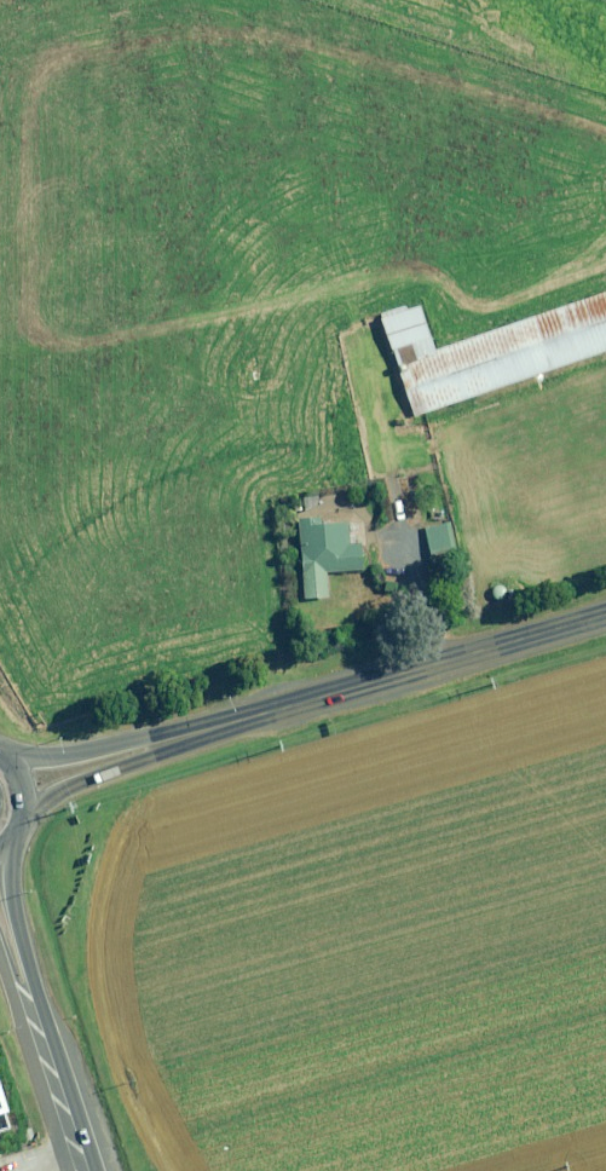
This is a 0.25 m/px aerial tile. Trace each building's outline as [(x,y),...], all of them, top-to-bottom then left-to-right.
[(417,420),(605,354),(605,295),(440,353),(423,305),(382,320),(417,420)] [(453,521),(426,526),(433,566),(460,561),(453,521)] [(297,525),(300,599),(328,598),(326,569),(361,568),(360,539),(346,539),(345,523),(297,525)] [(9,1129),(0,1100),(0,1132),(9,1129)]
